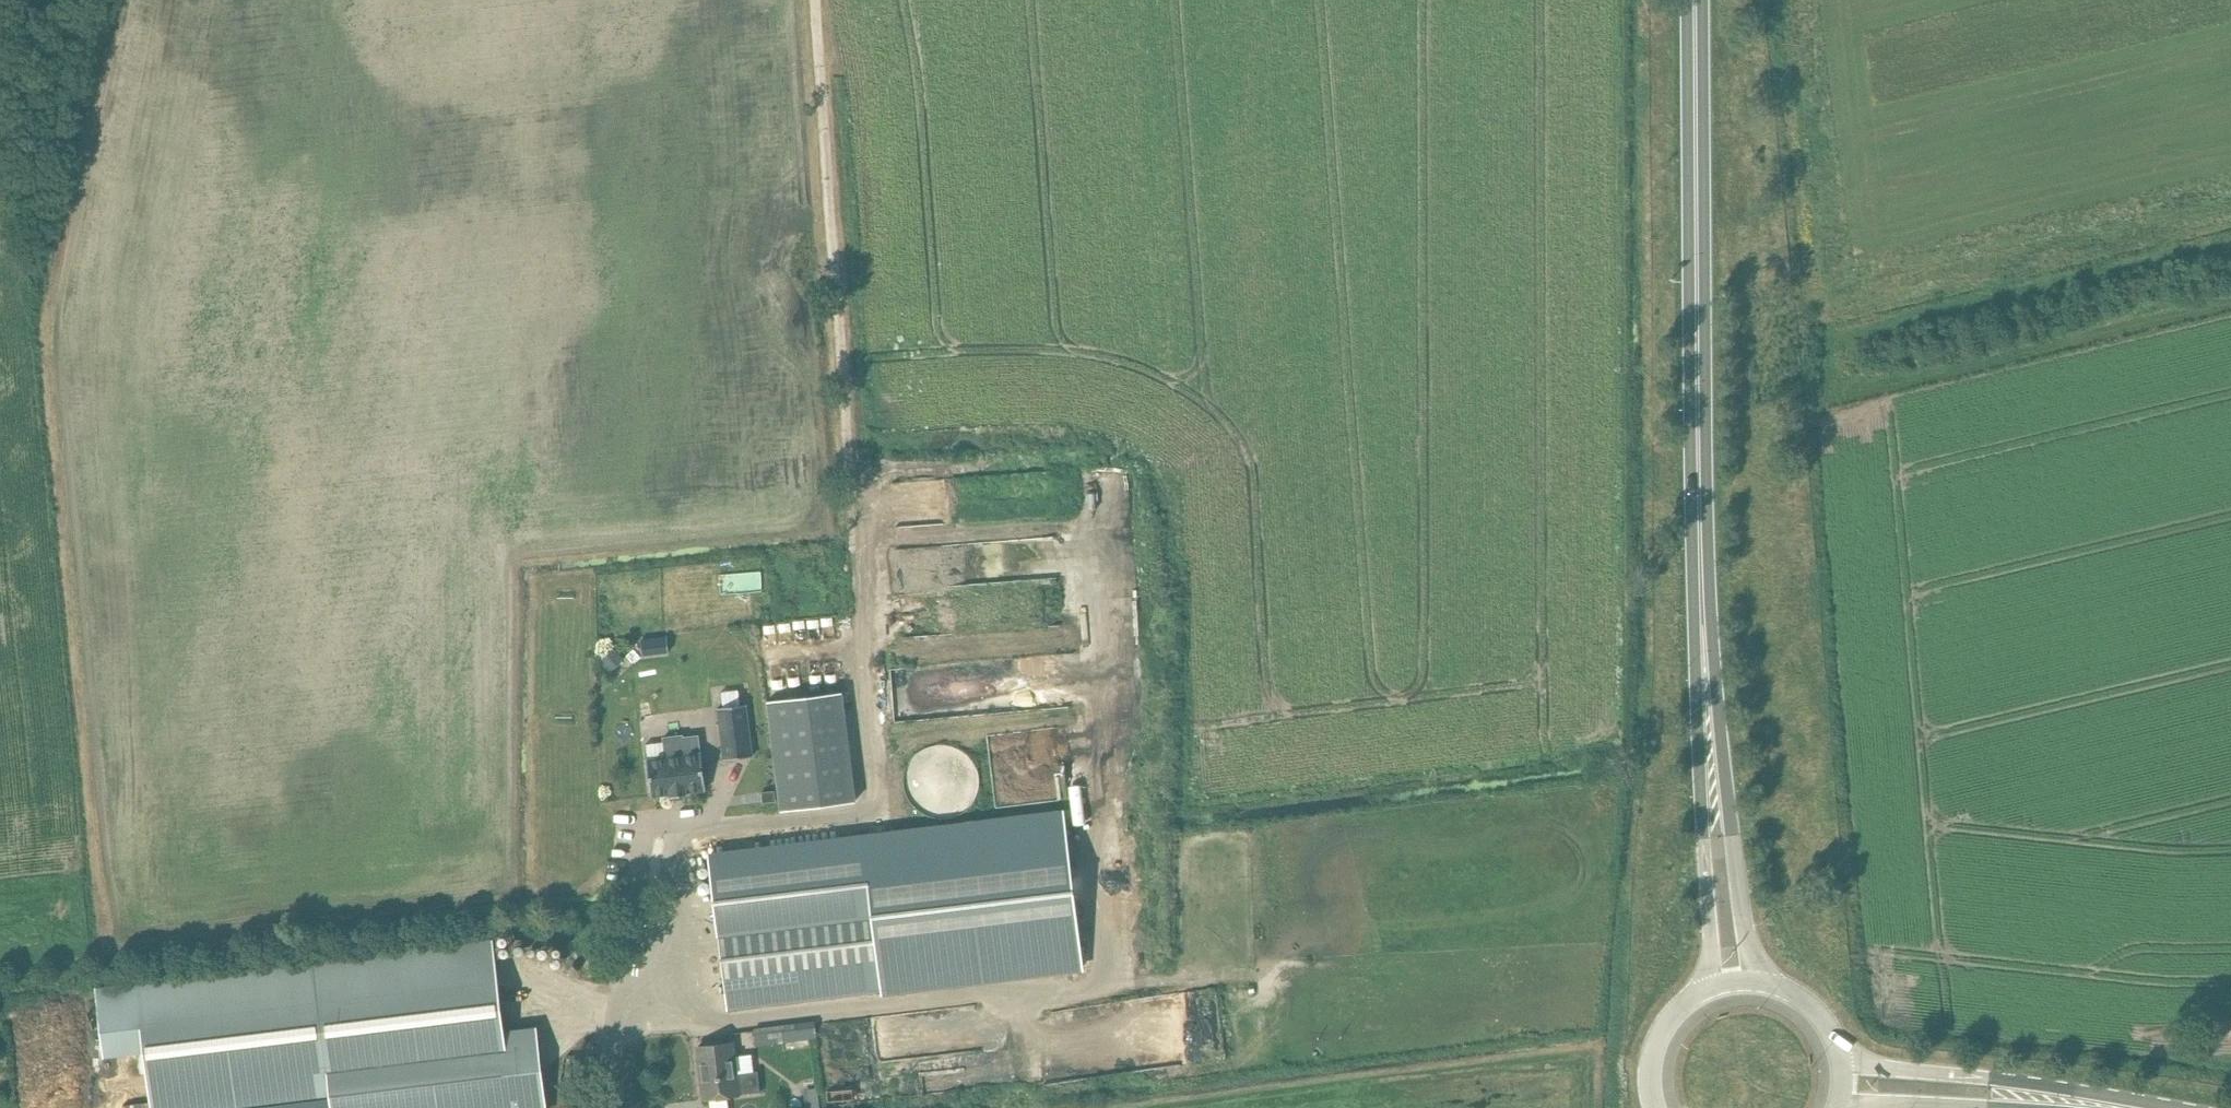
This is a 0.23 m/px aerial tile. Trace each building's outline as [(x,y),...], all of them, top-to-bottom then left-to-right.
[(773,642),(793,640),(792,631),(841,626),(840,618),(771,624),(773,642)] [(642,655),(667,651),(665,635),(639,638),(642,655)] [(599,659),(609,670),(623,658),(613,647),(599,659)] [(765,697),(778,807),(853,799),(841,688),(765,697)] [(718,708),(725,760),(753,756),(746,704),(718,708)] [(683,735),(664,737),(666,757),(647,759),(652,796),(672,794),(672,797),(675,797),(676,797),(675,797),(684,795),(684,796),(685,796),(685,795),(687,795),(687,792),(706,789),(702,753),(701,753),(699,735),(683,737),(683,735)] [(911,761),(906,771),(904,782),(906,793),(911,803),(919,811),(929,817),(940,819),(951,818),(961,814),(970,806),(976,797),(979,786),(979,775),(975,764),(968,755),(960,748),(949,745),(938,744),(927,747),(918,753),(911,761)] [(1064,813),(709,857),(728,1010),(1083,967),(1064,813)] [(97,991),(105,1056),(145,1052),(152,1107),(547,1107),(539,1045),(506,1049),(493,942),(97,991)] [(754,1025),(755,1043),(816,1039),(815,1021),(754,1025)] [(704,1099),(726,1096),(761,1092),(758,1071),(736,1073),(733,1043),(698,1047),(704,1099)]
